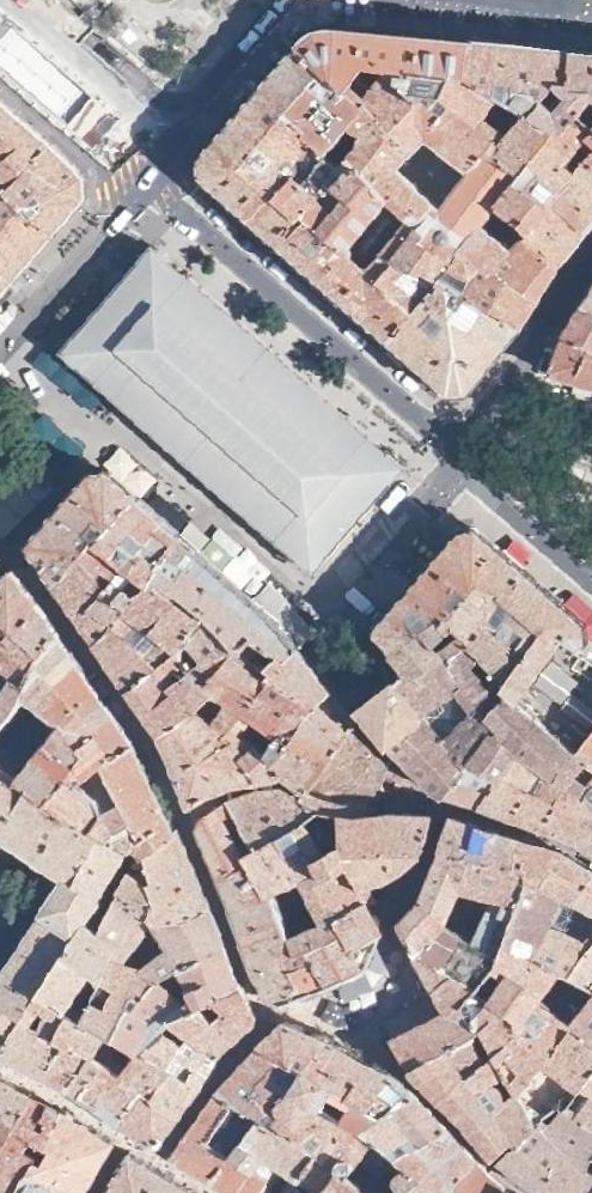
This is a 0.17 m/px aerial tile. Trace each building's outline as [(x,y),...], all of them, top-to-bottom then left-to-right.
[(301,37),(294,46),(344,87),(349,81),(364,94),(384,69),(417,101),(424,94),(434,94),(453,67),(465,75),(468,39),(409,33),(394,32),(330,26),(325,26),(321,27),(317,28),(312,29),(308,32),(301,37)] [(570,48),(523,44),(506,42),(468,39),(465,75),(467,76),(478,83),(496,95),(522,110),(528,113),(528,111),(539,117),(558,129),(576,111),(591,95),(591,88),(591,87),(567,84),(570,48)] [(344,87),(294,46),(285,56),(257,87),(306,127),(302,132),(312,139),(326,151),(347,124),(364,103),(344,87)] [(570,48),(567,84),(591,87),(591,50),(570,48)] [(381,247),(394,255),(421,277),(431,285),(438,276),(520,325),(524,320),(536,301),(542,293),(553,276),(560,266),(522,232),(513,241),(509,245),(480,223),(484,218),(495,203),(518,220),(517,222),(526,228),(528,229),(534,221),(535,222),(549,205),(547,204),(561,185),(528,158),(519,171),(487,147),(494,138),(475,124),(482,114),(496,95),(478,83),(467,76),(465,75),(453,67),(434,94),(424,94),(417,101),(384,69),(364,94),(349,81),(344,87),(364,103),(347,124),(357,132),(354,142),(346,153),(373,182),(388,198),(386,200),(407,217),(381,247)] [(294,162),(312,139),(302,132),(306,127),(257,87),(251,93),(218,131),(197,155),(199,176),(218,193),(242,213),(250,221),(293,170),(294,171),(298,165),(294,162)] [(11,276),(21,266),(30,255),(55,227),(85,192),(85,182),(85,171),(76,163),(42,131),(7,100),(0,93),(0,143),(6,148),(0,153),(0,171),(0,172),(0,266),(11,276)] [(572,150),(577,145),(558,129),(539,117),(528,111),(528,113),(522,110),(505,131),(482,114),(475,124),(494,138),(487,147),(519,171),(528,158),(561,185),(547,204),(549,205),(535,222),(534,221),(528,229),(526,228),(522,232),(560,266),(576,245),(589,228),(591,224),(591,185),(564,162),(572,150)] [(591,123),(576,111),(558,129),(577,145),(572,150),(591,165),(591,123)] [(572,150),(564,162),(591,185),(591,165),(572,150)] [(326,286),(387,339),(431,285),(421,277),(394,255),(381,247),(367,265),(346,248),(386,200),(388,198),(373,182),(346,153),(339,162),(324,181),(316,190),(306,182),(294,171),(293,170),(250,221),(290,255),(311,273),(326,286)] [(314,172),(306,182),(316,190),(324,181),(314,172)] [(407,217),(386,200),(346,248),(367,265),(381,247),(407,217)] [(181,271),(152,247),(107,299),(61,351),(89,375),(130,410),(169,445),(213,483),(313,571),(353,525),(403,467),(404,467),(305,380),(261,341),(222,307),(181,271)] [(11,276),(0,266),(0,289),(11,276)] [(502,349),(520,325),(438,276),(431,285),(387,339),(419,367),(427,374),(449,393),(466,393),(480,375),(491,362),(502,349)] [(581,302),(591,308),(591,284),(581,302)] [(581,302),(575,311),(570,317),(558,335),(548,373),(570,378),(591,384),(591,308),(581,302)] [(39,558),(55,581),(80,555),(94,540),(137,495),(110,471),(108,469),(90,470),(87,470),(43,524),(28,542),(32,547),(39,558)] [(148,581),(150,578),(159,567),(167,554),(172,547),(171,546),(180,533),(159,515),(137,495),(94,540),(148,581)] [(376,632),(392,650),(480,579),(481,579),(482,579),(484,579),(540,626),(541,626),(542,626),(543,626),(561,602),(526,571),(480,529),(479,528),(478,527),(477,527),(476,527),(458,529),(423,569),(403,592),(375,625),(376,632)] [(190,561),(198,549),(188,540),(180,533),(171,546),(172,547),(189,561),(190,561)] [(275,652),(276,652),(278,653),(285,657),(296,645),(273,615),(240,585),(238,584),(198,549),(190,561),(189,561),(172,547),(167,554),(159,567),(150,578),(156,583),(192,607),(203,615),(206,613),(214,623),(234,647),(237,650),(254,638),(275,652)] [(72,607),(94,639),(115,619),(138,593),(125,582),(122,582),(114,575),(106,583),(80,555),(55,581),(72,607)] [(22,695),(22,693),(28,683),(38,662),(41,649),(58,629),(45,609),(38,600),(25,584),(12,568),(0,581),(0,664),(10,671),(0,688),(0,721),(22,695)] [(109,661),(126,687),(132,682),(177,647),(183,639),(203,615),(192,607),(156,583),(150,578),(148,581),(138,593),(115,619),(94,639),(109,661)] [(400,660),(410,672),(413,675),(434,660),(445,652),(450,658),(460,648),(474,637),(513,675),(520,667),(542,681),(570,641),(579,648),(585,641),(585,640),(585,639),(586,638),(586,637),(582,621),(574,614),(561,602),(543,626),(542,626),(541,626),(540,626),(484,579),(482,579),(481,579),(480,579),(392,650),(400,660)] [(206,683),(230,652),(234,647),(214,623),(206,613),(203,615),(183,639),(201,657),(189,667),(193,671),(196,675),(206,683)] [(18,1062),(45,1077),(63,1040),(55,1036),(57,1032),(67,1010),(64,1009),(90,971),(101,977),(119,942),(99,927),(88,918),(101,897),(99,896),(124,855),(122,852),(108,836),(98,831),(67,814),(48,800),(67,775),(78,782),(80,780),(101,759),(111,753),(132,740),(104,700),(100,693),(73,653),(71,650),(58,629),(41,649),(38,662),(28,683),(22,693),(60,722),(18,775),(0,763),(0,834),(65,876),(0,974),(0,1052),(18,1062)] [(497,778),(516,748),(579,790),(591,775),(591,763),(581,752),(578,749),(579,746),(591,727),(591,658),(589,656),(579,648),(570,641),(542,681),(520,667),(513,675),(474,637),(460,648),(450,658),(445,652),(434,660),(413,675),(410,672),(373,699),(362,707),(405,759),(411,765),(442,794),(446,788),(470,758),(497,778)] [(270,669),(267,673),(279,681),(311,704),(328,690),(330,687),(312,665),(296,645),(285,657),(278,653),(276,652),(265,664),(270,669)] [(157,730),(157,732),(215,690),(206,683),(196,675),(193,671),(189,667),(177,647),(132,682),(126,687),(144,714),(145,715),(157,730)] [(279,681),(267,673),(230,652),(206,683),(215,690),(157,732),(168,756),(174,771),(175,773),(174,774),(188,805),(211,793),(221,789),(233,785),(285,774),(306,793),(322,769),(348,730),(354,725),(353,722),(343,707),(330,687),(328,690),(311,704),(279,681)] [(579,746),(578,749),(581,752),(591,763),(591,727),(579,746)] [(358,738),(348,730),(322,769),(306,793),(315,801),(321,808),(337,811),(349,810),(351,800),(369,803),(370,802),(388,766),(388,765),(389,764),(388,764),(388,763),(358,738)] [(111,753),(101,759),(120,799),(105,807),(98,792),(80,780),(78,782),(67,775),(48,800),(67,814),(98,831),(108,836),(122,852),(124,855),(136,846),(142,854),(144,852),(174,828),(161,801),(141,758),(132,740),(111,753)] [(497,778),(479,804),(512,816),(554,832),(579,840),(591,849),(591,775),(579,790),(516,748),(497,778)] [(479,804),(497,778),(470,758),(446,788),(442,794),(465,800),(479,804)] [(315,801),(306,793),(285,774),(233,785),(221,789),(253,846),(293,825),(323,876),(348,862),(361,888),(392,877),(400,873),(408,868),(420,854),(430,835),(433,814),(401,812),(390,811),(368,814),(369,803),(351,800),(349,810),(337,811),(341,839),(325,848),(305,818),(321,808),(315,801)] [(272,996),(274,998),(276,1000),(279,1000),(282,1001),(286,1001),(325,985),(365,968),(367,968),(372,958),(374,955),(385,933),(384,932),(361,888),(348,862),(323,876),(293,825),(253,846),(221,789),(211,793),(188,805),(195,822),(201,838),(229,903),(246,951),(251,965),(259,983),(272,996)] [(440,848),(505,863),(516,834),(484,824),(454,814),(453,815),(440,848)] [(177,827),(174,828),(144,852),(151,879),(148,880),(126,867),(126,868),(116,888),(125,893),(130,896),(126,903),(158,921),(211,907),(208,900),(195,869),(177,827)] [(491,896),(516,903),(509,926),(504,941),(532,955),(569,971),(591,940),(591,927),(585,938),(565,928),(550,920),(563,895),(577,902),(591,910),(591,865),(589,864),(579,858),(561,847),(516,834),(505,863),(491,896)] [(505,863),(440,848),(428,877),(420,898),(408,911),(399,921),(447,1008),(391,1037),(398,1050),(408,1067),(470,1032),(479,1028),(460,1002),(477,984),(492,968),(504,941),(509,926),(516,903),(491,896),(505,863)] [(99,927),(119,942),(101,977),(81,1017),(107,1032),(112,1035),(127,1001),(134,1003),(157,977),(158,976),(179,965),(224,943),(214,914),(211,907),(158,921),(126,903),(130,896),(125,893),(114,909),(109,906),(99,927)] [(569,971),(591,983),(591,940),(569,971)] [(479,1028),(493,1052),(503,1070),(514,1089),(517,1094),(543,1063),(571,1084),(575,1087),(578,1087),(591,1071),(591,989),(570,1020),(545,990),(557,971),(591,988),(591,983),(569,971),(532,955),(504,941),(492,968),(504,973),(486,997),(477,984),(460,1002),(479,1028)] [(234,971),(224,943),(179,965),(191,996),(186,999),(158,976),(157,977),(134,1003),(127,1001),(112,1035),(136,1049),(169,1017),(203,1002),(214,996),(240,983),(236,977),(234,971)] [(203,1002),(169,1017),(188,1032),(218,1055),(235,1040),(254,1022),(256,1020),(256,1015),(247,997),(240,983),(214,996),(222,1010),(212,1016),(203,1002)] [(63,1040),(45,1077),(72,1091),(89,1102),(119,1122),(144,1087),(152,1093),(171,1067),(162,1063),(188,1032),(169,1017),(136,1049),(119,1072),(102,1063),(103,1060),(93,1054),(107,1032),(81,1017),(67,1010),(57,1032),(55,1036),(63,1040)] [(215,1090),(255,1112),(277,1126),(299,1141),(315,1150),(327,1157),(353,1124),(368,1134),(381,1143),(395,1155),(407,1149),(447,1124),(401,1077),(366,1059),(362,1056),(329,1037),(282,1018),(260,1040),(238,1065),(215,1090)] [(188,1032),(162,1063),(171,1067),(201,1083),(209,1071),(218,1056),(218,1055),(188,1032)] [(464,1072),(487,1056),(470,1032),(408,1067),(425,1084),(438,1096),(464,1072)] [(490,1156),(497,1160),(536,1123),(517,1094),(514,1089),(505,1094),(504,1094),(503,1093),(500,1084),(490,1079),(503,1070),(493,1052),(487,1056),(464,1072),(438,1096),(454,1113),(466,1127),(490,1156)] [(557,1104),(562,1108),(579,1088),(578,1087),(575,1087),(571,1084),(543,1063),(517,1094),(536,1123),(539,1121),(557,1104)] [(144,1087),(119,1122),(138,1135),(156,1147),(183,1110),(188,1103),(201,1083),(171,1067),(152,1093),(144,1087)] [(591,1094),(591,1071),(578,1087),(579,1088),(591,1094)] [(20,1115),(31,1092),(0,1075),(0,1150),(20,1115)] [(577,1117),(591,1095),(591,1094),(579,1088),(562,1108),(577,1117)] [(259,1190),(267,1176),(254,1167),(263,1155),(297,1176),(315,1150),(299,1141),(277,1126),(255,1112),(215,1090),(202,1108),(170,1154),(192,1168),(222,1186),(233,1192),(263,1192),(259,1190)] [(62,1109),(46,1101),(31,1092),(20,1115),(0,1150),(0,1186),(13,1192),(14,1192),(28,1168),(35,1157),(36,1155),(25,1148),(25,1147),(30,1137),(42,1144),(62,1109)] [(577,1117),(591,1126),(591,1127),(591,1095),(577,1117)] [(569,1150),(540,1191),(545,1192),(591,1192),(591,1168),(586,1165),(588,1158),(591,1160),(591,1127),(591,1126),(577,1117),(562,1108),(557,1104),(539,1121),(569,1150)] [(76,1192),(83,1192),(113,1140),(92,1127),(62,1109),(42,1144),(49,1148),(42,1161),(35,1157),(28,1168),(64,1186),(76,1192)] [(539,1190),(540,1191),(569,1150),(539,1121),(536,1123),(497,1160),(523,1179),(539,1190)] [(315,1150),(297,1176),(286,1192),(372,1192),(370,1192),(387,1170),(390,1167),(394,1170),(393,1178),(402,1189),(398,1192),(444,1192),(475,1160),(461,1142),(448,1126),(447,1124),(407,1149),(395,1155),(381,1143),(368,1134),(353,1124),(327,1157),(315,1150)] [(36,1155),(42,1144),(30,1137),(25,1147),(25,1148),(36,1155)] [(36,1155),(35,1157),(42,1161),(49,1148),(42,1144),(36,1155)] [(129,1150),(102,1192),(197,1192),(129,1150)] [(507,1191),(492,1177),(475,1160),(444,1192),(505,1192),(507,1191)] [(64,1186),(28,1168),(14,1192),(76,1192),(64,1186)]
